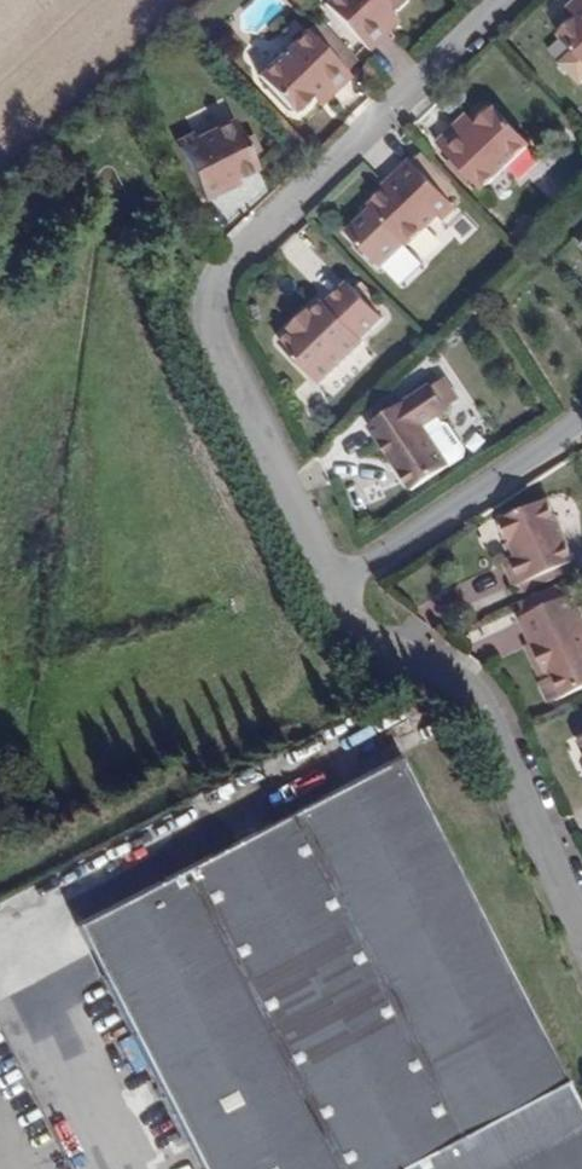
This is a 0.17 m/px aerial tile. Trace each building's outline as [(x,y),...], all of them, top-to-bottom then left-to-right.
[(323,3),(364,49),(394,20),(386,11),(397,9),(403,1),(403,0),(326,0),(323,3)] [(566,10),(576,20),(566,20),(559,28),(559,40),(581,63),(581,0),(576,0),(566,10)] [(310,19),(258,73),(297,112),(310,99),(317,105),(346,75),(337,67),(348,55),(310,19)] [(466,115),(434,144),(449,160),(445,165),(466,187),(471,183),(479,190),(526,146),(492,108),(483,108),(475,114),(475,123),(466,115)] [(190,131),(171,139),(200,202),(237,185),(234,178),(254,168),(248,155),(257,151),(248,132),(239,137),(231,120),(192,137),(190,131)] [(382,192),(367,207),(404,245),(433,218),(437,222),(452,208),(408,161),(378,188),(382,192)] [(379,269),(404,245),(367,207),(342,231),(379,269)] [(277,345),(316,384),(380,319),(345,283),(323,305),(320,302),(310,312),(307,309),(286,329),(290,333),(277,345)] [(432,384),(368,424),(409,489),(447,465),(422,427),(450,410),(448,407),(459,400),(447,380),(434,388),(432,384)] [(499,546),(518,586),(575,558),(546,498),(495,523),(505,543),(499,546)] [(549,703),(581,687),(581,625),(567,595),(564,596),(559,585),(515,606),(518,612),(522,619),(533,642),(535,646),(547,670),(552,681),(544,685),(541,686),(546,697),(549,703)] [(396,759),(71,927),(181,1141),(144,1160),(149,1168),(581,1168),(581,1118),(396,759)]
